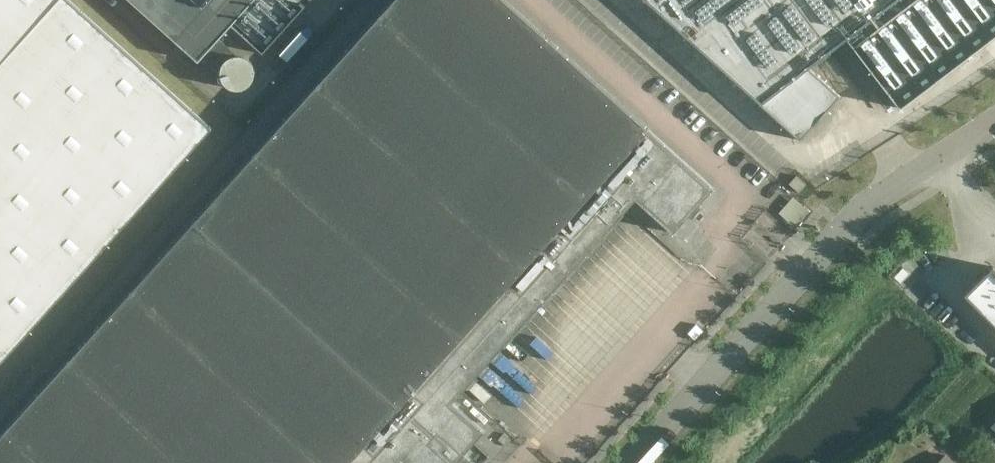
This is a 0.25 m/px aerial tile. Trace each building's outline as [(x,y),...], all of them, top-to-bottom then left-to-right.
[(400,459),(405,462),(455,462),(484,430),(452,401),(635,198),(673,232),(713,187),(505,0),(393,0),(0,436),(0,462),(397,462),(400,459)] [(212,128),(70,0),(0,0),(0,365),(212,128)] [(198,61),(254,0),(130,0),(198,61)] [(645,1),(646,0),(744,88),(743,89),(801,140),(841,96),(809,67),(847,38),(900,108),(994,35),(994,0),(644,0),(645,1)] [(208,54),(218,69),(238,55),(228,40),(208,54)] [(789,184),(799,192),(806,184),(797,175),(789,184)] [(795,194),(780,210),(795,224),(810,208),(795,194)] [(964,294),(994,326),(994,268),(993,266),(964,294)] [(915,281),(906,271),(897,278),(906,288),(915,281)] [(948,453),(940,462),(959,462),(948,453)]
